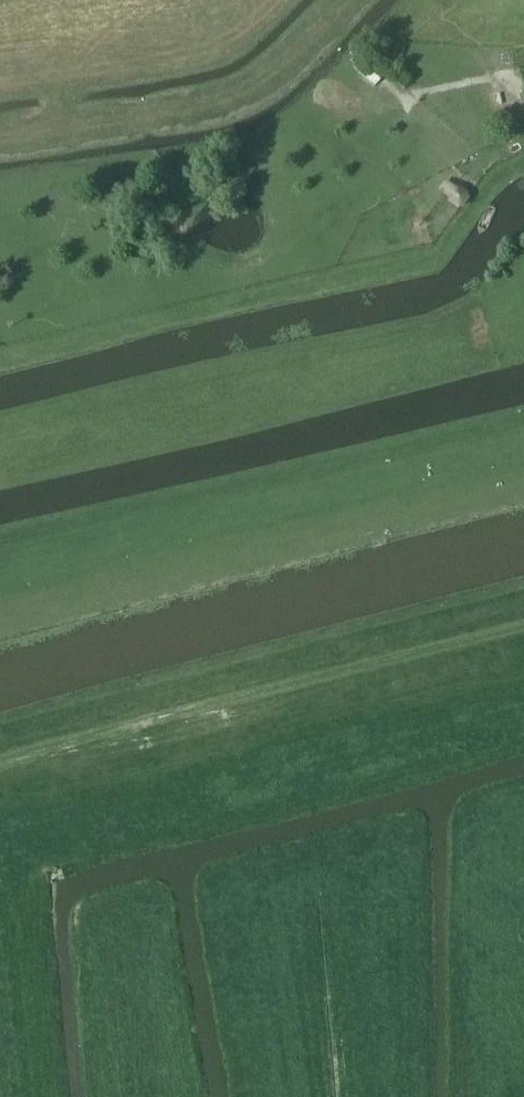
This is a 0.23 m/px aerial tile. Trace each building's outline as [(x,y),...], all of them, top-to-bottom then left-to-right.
[(468,196),(457,188),(448,182),(441,192),(449,199),(460,206),(468,196)]
